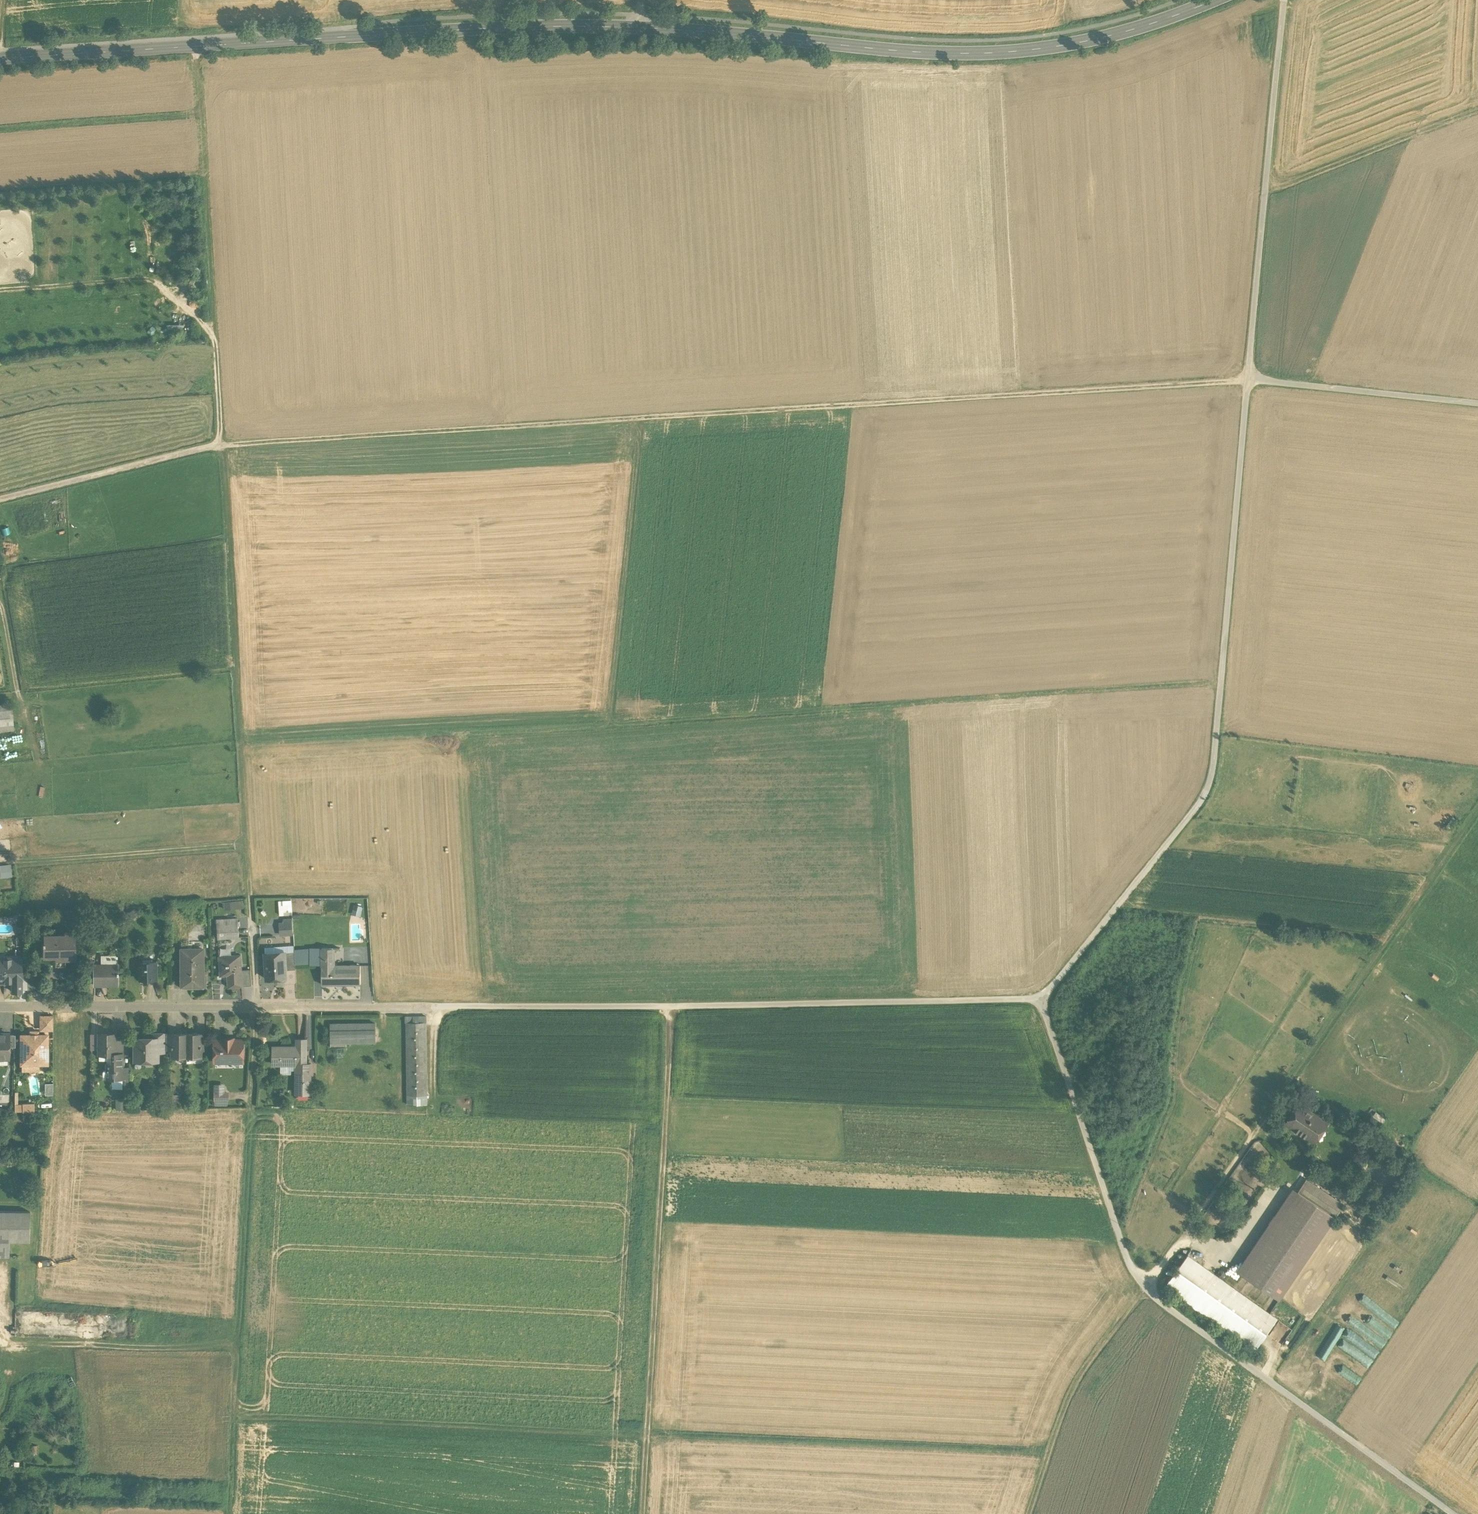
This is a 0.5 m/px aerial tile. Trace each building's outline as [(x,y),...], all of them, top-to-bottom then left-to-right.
[(11,706),(0,707),(0,731),(13,730),(11,706)] [(0,864),(0,877),(11,876),(10,863),(0,864)] [(278,899),(279,914),(292,913),(291,899),(278,899)] [(363,906),(354,904),(351,913),(360,916),(363,906)] [(194,925),(187,916),(180,922),(187,931),(194,925)] [(238,918),(216,919),(218,938),(239,937),(238,918)] [(292,919),(284,920),(284,922),(280,923),(280,929),(292,928),(292,919)] [(75,959),(75,932),(64,932),(64,937),(55,938),(55,935),(43,935),(43,942),(42,942),(42,945),(43,945),(43,956),(56,956),(58,956),(59,954),(61,954),(62,956),(64,956),(64,959),(75,959)] [(294,945),(274,946),(274,952),(265,953),(267,979),(286,977),(285,969),(284,952),(294,951),(294,945)] [(294,948),(295,960),(307,960),(306,947),(294,948)] [(203,948),(182,949),(183,986),(192,985),(192,983),(204,982),(203,948)] [(333,948),(322,948),(322,958),(333,958),(333,948)] [(294,951),(284,952),(285,969),(295,969),(294,951)] [(241,954),(219,956),(220,976),(227,975),(228,987),(242,986),(241,970),(242,970),(241,954)] [(0,958),(0,982),(12,982),(12,990),(21,990),(21,958),(0,958)] [(360,965),(334,965),(334,958),(333,958),(322,958),(322,966),(322,984),(360,984),(360,965)] [(157,961),(140,961),(141,979),(157,979),(157,961)] [(117,985),(117,964),(93,964),(94,985),(117,985)] [(242,970),(241,970),(242,986),(252,985),(251,969),(242,970)] [(40,991),(40,976),(27,976),(27,991),(40,991)] [(53,1017),(41,1017),(41,1030),(53,1030),(53,1017)] [(426,1022),(406,1023),(407,1095),(427,1095),(426,1022)] [(375,1023),(330,1024),(330,1043),(375,1042),(375,1023)] [(154,1033),(154,1037),(136,1037),(136,1060),(159,1060),(159,1051),(165,1051),(165,1033),(154,1033)] [(0,1034),(0,1059),(8,1059),(8,1047),(8,1035),(8,1034),(0,1034)] [(116,1034),(100,1034),(100,1054),(113,1054),(115,1054),(116,1054),(116,1037),(116,1036),(116,1034)] [(187,1034),(173,1034),(173,1049),(173,1056),(187,1056),(187,1034)] [(201,1034),(187,1034),(187,1056),(201,1056),(201,1049),(201,1034)] [(47,1036),(21,1036),(21,1064),(47,1064),(47,1036)] [(235,1038),(224,1038),(224,1039),(216,1039),(216,1061),(235,1061),(235,1058),(243,1058),(243,1039),(235,1039),(235,1038)] [(296,1049),(283,1049),(283,1046),(272,1046),(272,1055),(273,1055),(273,1063),(295,1064),(306,1064),(306,1063),(306,1039),(296,1039),(296,1049)] [(115,1059),(115,1054),(113,1054),(113,1063),(108,1064),(108,1069),(106,1069),(103,1071),(103,1075),(106,1078),(122,1078),(123,1078),(123,1067),(123,1059),(115,1059)] [(306,1064),(295,1064),(295,1092),(309,1092),(310,1063),(306,1063),(306,1064)] [(224,1086),(215,1086),(215,1098),(227,1099),(227,1091),(224,1091),(224,1086)] [(13,1091),(13,1110),(33,1111),(33,1103),(17,1102),(17,1092),(13,1091)] [(1325,1121),(1299,1104),(1286,1124),(1311,1141),(1325,1121)] [(1298,1192),(1242,1275),(1279,1300),(1335,1217),(1298,1192)] [(0,1211),(0,1241),(9,1241),(29,1242),(29,1212),(0,1211)] [(0,1241),(0,1257),(8,1257),(9,1241),(0,1241)] [(1277,1318),(1187,1255),(1165,1286),(1254,1349),(1277,1318)] [(1355,1394),(1399,1317),(1378,1305),(1373,1314),(1360,1306),(1342,1338),(1351,1343),(1342,1359),(1343,1359),(1338,1366),(1329,1361),(1321,1374),(1355,1394)]
